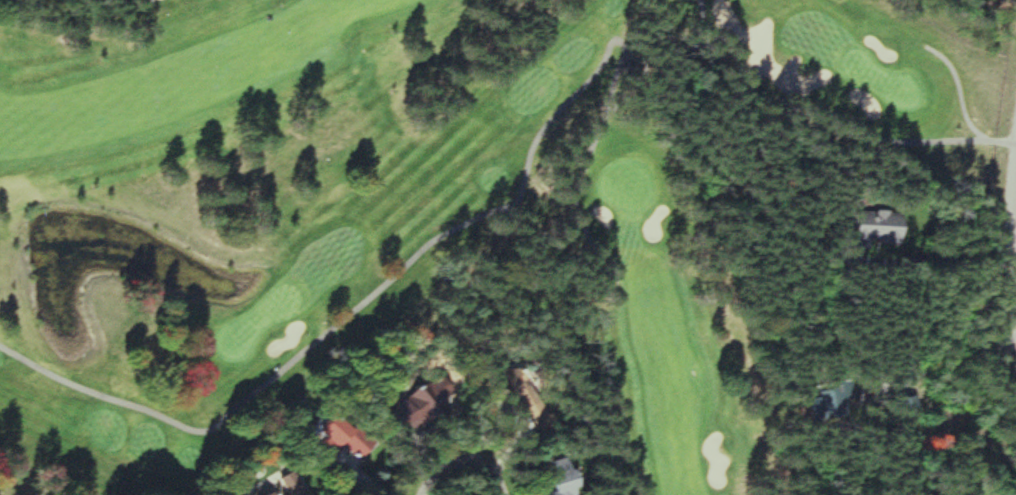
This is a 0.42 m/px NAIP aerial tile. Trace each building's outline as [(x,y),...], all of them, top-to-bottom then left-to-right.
[(858,244),(892,245),(894,214),(842,212),(841,227),(828,227),(827,250),(858,251),(858,244)] [(834,395),(816,394),(816,414),(838,414),(838,416),(857,417),(857,380),(834,380),(834,395)] [(400,395),(407,424),(442,416),(436,387),(400,395)] [(326,431),(364,461),(378,444),(339,414),(326,431)] [(589,467),(561,467),(561,492),(548,492),(548,494),(589,494),(589,467)] [(301,469),(284,478),(292,494),(315,494),(301,469)]
